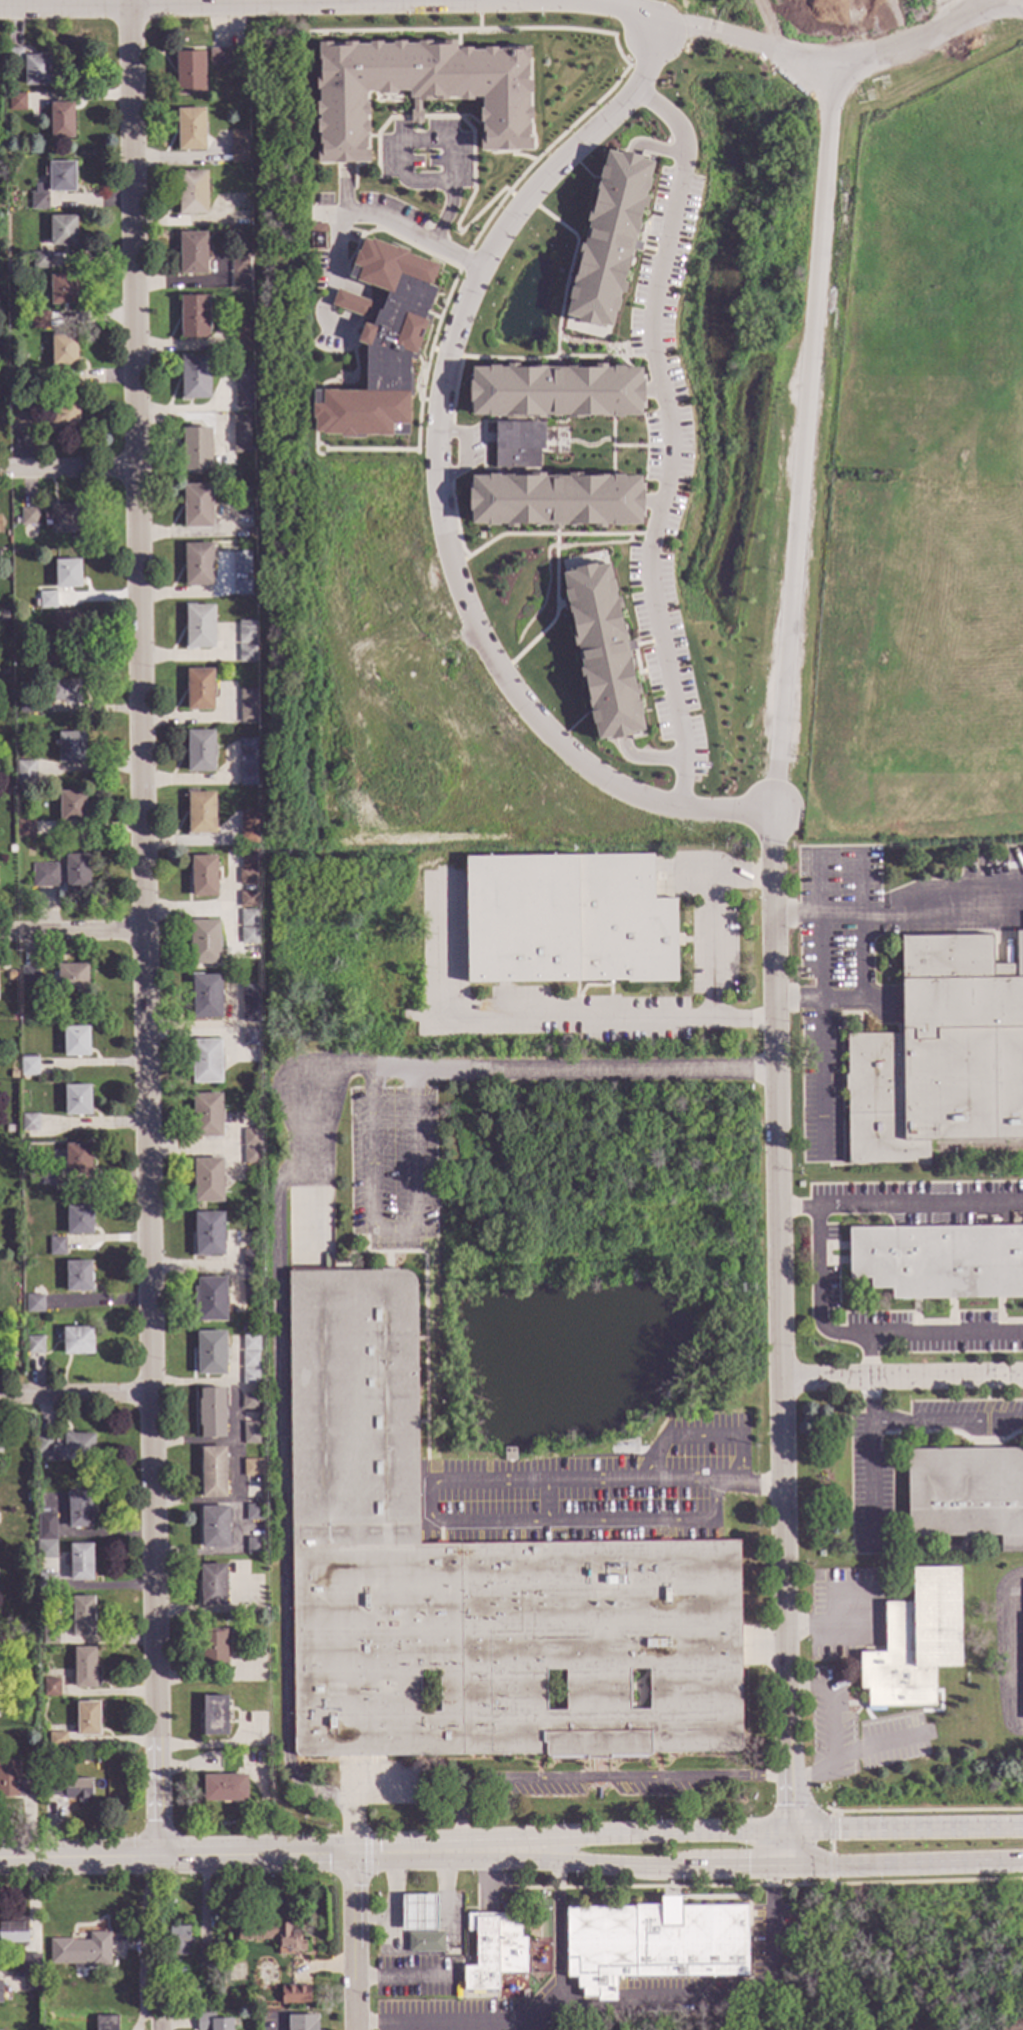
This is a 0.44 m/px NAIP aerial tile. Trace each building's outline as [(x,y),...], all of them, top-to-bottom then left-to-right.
[(317,162),(315,41),(457,40),(457,49),(530,47),(531,149),(480,151),(480,97),(421,99),(421,110),(424,110),(424,123),(411,123),(411,109),(413,110),(413,98),(409,99),(409,90),(399,91),(397,93),(379,94),(375,91),(366,91),(366,101),(368,101),(369,115),(366,115),(366,119),(370,119),(370,133),(366,133),(366,146),(370,147),(369,162),(317,162)] [(245,66),(210,67),(209,49),(245,48),(245,66)] [(23,66),(6,67),(6,49),(22,49),(23,66)] [(206,96),(176,96),(176,53),(205,52),(206,96)] [(51,86),(24,87),(24,78),(23,78),(23,74),(24,74),(24,56),(50,56),(51,86)] [(25,111),(8,112),(8,94),(25,94),(25,111)] [(60,104),(73,103),(74,139),(50,139),(50,104),(54,104),(53,100),(60,100),(60,104)] [(205,151),(178,152),(177,109),(204,109),(205,151)] [(607,150),(654,163),(611,326),(565,314),(607,150)] [(75,193),(49,193),(49,175),(47,175),(47,171),(49,171),(48,163),(75,163),(75,193)] [(208,216),(180,216),(179,172),(207,172),(208,216)] [(48,210),(31,210),(30,193),(47,193),(48,210)] [(76,245),(78,245),(78,250),(70,250),(70,246),(65,246),(65,249),(61,249),(61,247),(50,247),(50,217),(76,217),(76,245)] [(327,249),(326,224),(310,224),(310,250),(327,249)] [(208,274),(180,275),(179,234),(207,233),(208,274)] [(439,265),(408,253),(409,250),(397,246),(396,248),(372,238),(371,240),(364,238),(359,251),(357,250),(352,264),(353,265),(349,276),(356,279),(355,280),(385,291),(372,326),(364,323),(357,341),(366,345),(366,391),(337,391),(337,390),(322,390),(322,391),(313,390),(312,418),(315,418),(315,430),(317,432),(322,432),(322,434),(409,435),(409,425),(410,424),(410,358),(413,354),(415,353),(427,319),(425,318),(435,287),(431,285),(439,265)] [(49,270),(32,270),(31,253),(48,252),(49,270)] [(248,274),(231,274),(230,254),(230,253),(248,253),(248,274)] [(249,290),(231,290),(231,274),(248,274),(249,290)] [(76,305),(65,305),(65,308),(61,308),(61,305),(50,306),(50,288),(48,288),(48,284),(50,284),(50,276),(76,275),(76,305)] [(210,339),(181,339),(180,297),(209,296),(210,339)] [(48,330),(31,330),(31,313),(48,312),(48,330)] [(77,366),(66,366),(66,368),(62,368),(62,366),(52,367),(51,348),(50,348),(50,344),(51,343),(51,336),(77,336),(77,366)] [(210,400),(182,400),(181,359),(209,358),(210,400)] [(469,415),(640,417),(640,367),(469,366),(469,415)] [(44,388),(26,388),(26,370),(43,370),(44,388)] [(78,431),(49,431),(49,405),(78,404),(78,431)] [(36,430),(9,430),(9,413),(36,412),(36,430)] [(494,421),(543,421),(544,472),(494,473),(494,421)] [(211,472),(183,472),(182,430),(210,429),(211,472)] [(470,475),(640,476),(640,525),(470,524),(470,475)] [(212,528),(184,529),(183,487),(211,486),(212,528)] [(80,533),(51,534),(51,527),(46,527),(46,516),(50,516),(50,506),(80,506),(80,533)] [(38,526),(21,527),(21,509),(38,509),(38,526)] [(213,587),(184,588),(184,545),(212,545),(213,587)] [(606,550),(643,728),(597,738),(560,560),(606,550)] [(251,552),(234,552),(234,596),(251,596),(251,552)] [(81,589),(69,589),(69,591),(65,591),(65,589),(56,589),(55,561),(80,561),(81,589)] [(56,610),(40,610),(39,593),(56,593),(56,610)] [(215,650),(185,650),(185,607),(215,606),(215,650)] [(79,643),(65,643),(65,645),(62,645),(61,643),(54,643),(54,613),(79,613),(79,643)] [(255,646),(238,646),(238,624),(238,623),(255,623),(255,646)] [(255,663),(238,663),(238,646),(255,646),(255,663)] [(56,667),(38,668),(37,651),(55,650),(56,667)] [(213,712),(186,712),(186,670),(213,670),(213,712)] [(80,702),(74,702),(74,704),(63,704),(63,702),(49,702),(49,681),(80,681),(80,702)] [(255,709),(239,710),(239,693),(255,693),(255,709)] [(37,715),(19,715),(19,696),(37,696),(37,715)] [(214,774),(187,774),(186,732),(213,732),(214,774)] [(84,763),(58,764),(58,733),(84,733),(84,763)] [(255,753),(238,753),(238,739),(255,739),(255,753)] [(256,787),(239,787),(238,756),(256,755),(256,787)] [(36,786),(16,786),(16,762),(36,762),(36,786)] [(85,822),(59,822),(59,793),(85,793),(85,822)] [(214,834),(187,835),(187,794),(214,793),(214,834)] [(258,843),(240,844),(240,812),(257,812),(258,843)] [(34,838),(17,838),(16,821),(34,821),(34,838)] [(258,867),(240,868),(240,851),(257,850),(258,867)] [(89,891),(65,891),(64,856),(89,855),(89,891)] [(467,856),(654,855),(655,899),(677,899),(678,981),(626,981),(626,978),(580,979),(580,981),(468,982),(467,856)] [(216,897),(216,898),(191,898),(191,858),(216,857),(216,897)] [(60,888),(32,889),(31,865),(59,864),(60,888)] [(255,885),(238,885),(238,871),(255,871),(255,885)] [(255,908),(239,908),(239,893),(255,893),(255,908)] [(256,928),(239,928),(239,912),(256,912),(256,928)] [(219,966),(190,966),(189,922),(218,921),(219,966)] [(256,945),(240,945),(239,928),(256,928),(256,945)] [(1015,932),(1022,932),(1022,1140),(928,1141),(928,1167),(915,1167),(915,1164),(848,1165),(847,1091),(844,1091),(844,1075),(846,1075),(846,1035),(902,1034),(901,937),(991,936),(991,965),(1015,965),(1015,932)] [(87,992),(58,992),(58,987),(51,987),(51,973),(57,973),(57,965),(87,965),(87,992)] [(38,985),(21,985),(21,967),(38,967),(38,985)] [(221,1019),(192,1020),(191,976),(220,975),(221,1019)] [(89,1057),(63,1058),(62,1028),(88,1028),(89,1057)] [(221,1083),(191,1084),(190,1042),(220,1041),(221,1083)] [(37,1076),(27,1076),(27,1080),(22,1080),(21,1076),(20,1056),(37,1056),(37,1076)] [(90,1116),(64,1117),(64,1086),(90,1086),(90,1116)] [(221,1137),(192,1138),(191,1095),(220,1095),(221,1137)] [(38,1132),(21,1132),(21,1115),(37,1115),(38,1132)] [(258,1147),(242,1148),(242,1130),(258,1130),(258,1147)] [(91,1175),(65,1175),(65,1145),(90,1145),(91,1175)] [(259,1166),(243,1166),(242,1148),(258,1147),(259,1166)] [(223,1203),(194,1204),(193,1160),(222,1159),(223,1203)] [(92,1235),(67,1235),(67,1207),(92,1207),(92,1235)] [(223,1257),(194,1257),(194,1214),(223,1214),(223,1257)] [(847,1228),(1022,1227),(1022,1300),(890,1301),(890,1291),(869,1291),(868,1280),(848,1280),(847,1228)] [(65,1256),(47,1256),(47,1238),(65,1238),(65,1256)] [(91,1292),(66,1293),(65,1263),(91,1263),(91,1292)] [(404,1271),(408,1272),(411,1274),(414,1277),(416,1283),(419,1545),(739,1541),(740,1747),(740,1749),(738,1752),(651,1752),(651,1753),(650,1754),(648,1755),(647,1755),(647,1758),(551,1759),(551,1756),(548,1756),(547,1756),(546,1755),(546,1753),(300,1757),(297,1755),(295,1753),(294,1750),(289,1271),(380,1271),(380,1269),(398,1269),(398,1271),(404,1271)] [(226,1322),(197,1322),(197,1313),(192,1313),(192,1288),(196,1288),(196,1279),(225,1279),(226,1322)] [(257,1300),(243,1300),(243,1285),(257,1285),(257,1300)] [(43,1313),(26,1313),(26,1296),(43,1295),(43,1313)] [(93,1356),(63,1356),(63,1328),(93,1328),(93,1356)] [(225,1376),(196,1376),(196,1333),(225,1333),(225,1376)] [(242,1353),(241,1353),(241,1336),(257,1336),(257,1353),(242,1353)] [(43,1355),(26,1355),(26,1337),(43,1337),(43,1355)] [(257,1368),(242,1368),(242,1353),(257,1353),(257,1368)] [(242,1386),(242,1369),(257,1369),(257,1386),(242,1386)] [(224,1389),(225,1439),(200,1439),(200,1428),(198,1428),(198,1399),(200,1399),(200,1389),(224,1389)] [(241,1411),(241,1395),(257,1395),(257,1411),(241,1411)] [(242,1446),(242,1423),(259,1423),(259,1446),(242,1446)] [(70,1435),(93,1435),(93,1462),(52,1462),(52,1453),(43,1453),(43,1460),(36,1460),(36,1435),(54,1435),(54,1440),(62,1440),(62,1433),(70,1433),(70,1435)] [(225,1499),(201,1499),(200,1449),(225,1448),(225,1499)] [(513,1461),(503,1461),(503,1449),(513,1449),(513,1461)] [(906,1451),(1022,1449),(1022,1553),(1000,1553),(999,1537),(908,1538),(906,1451)] [(260,1478),(243,1478),(243,1460),(261,1460),(260,1478)] [(91,1529),(68,1529),(67,1494),(90,1493),(91,1529)] [(262,1523),(245,1523),(245,1506),(262,1506),(262,1523)] [(228,1550),(201,1550),(200,1508),(228,1507),(228,1550)] [(55,1542),(37,1542),(37,1514),(55,1514),(55,1542)] [(246,1556),(246,1539),(263,1539),(263,1556),(246,1556)] [(92,1581),(70,1581),(69,1545),(92,1544),(92,1581)] [(225,1607),(199,1607),(200,1566),(225,1566),(225,1607)] [(959,1668),(932,1668),(933,1708),(867,1709),(866,1691),(858,1691),(858,1655),(884,1655),(883,1604),(911,1604),(910,1569),(958,1568),(959,1668)] [(55,1573),(37,1573),(38,1591),(56,1591),(55,1573)] [(94,1637),(72,1637),(72,1598),(93,1598),(94,1637)] [(225,1631),(226,1670),(201,1670),(201,1631),(225,1631)] [(95,1688),(73,1689),(73,1648),(94,1648),(95,1688)] [(59,1697),(43,1698),(43,1680),(59,1680),(59,1697)] [(227,1737),(202,1737),(202,1698),(227,1698),(227,1737)] [(98,1737),(76,1737),(76,1703),(98,1703),(98,1737)] [(66,1748),(48,1749),(48,1733),(66,1733),(66,1748)] [(35,1796),(0,1797),(0,1763),(18,1763),(18,1780),(35,1779),(35,1796)] [(247,1803),(203,1804),(202,1777),(247,1776),(247,1803)] [(90,1800),(85,1800),(85,1803),(77,1803),(77,1800),(63,1800),(63,1797),(42,1797),(42,1781),(56,1780),(56,1785),(63,1785),(63,1781),(90,1780),(90,1800)] [(401,1896),(401,1931),(437,1931),(437,1896),(401,1896)] [(747,1976),(615,1978),(616,2003),(596,2003),(596,1998),(582,1999),(581,1990),(577,1990),(577,1979),(566,1979),(565,1907),(747,1905),(747,1976)] [(509,1919),(521,1919),(521,1938),(526,1938),(526,1973),(497,1973),(498,1992),(464,1992),(463,1967),(476,1967),(475,1932),(465,1932),(465,1915),(509,1914),(509,1919)] [(289,1933),(297,1933),(298,1935),(299,1935),(300,1941),(304,1941),(304,1952),(290,1952),(290,1955),(277,1955),(277,1940),(237,1941),(236,1923),(289,1923),(289,1933)] [(27,1946),(0,1945),(0,1926),(27,1927),(27,1946)] [(445,1952),(409,1953),(408,1932),(445,1931),(445,1952)] [(187,1958),(163,1958),(163,1932),(187,1932),(187,1958)] [(108,1970),(89,1969),(89,1968),(85,1967),(85,1971),(73,1971),(73,1967),(49,1967),(50,1943),(89,1944),(89,1937),(109,1938),(108,1970)] [(211,1969),(196,1970),(196,1950),(210,1950),(211,1969)] [(39,1973),(21,1973),(22,1957),(38,1958),(39,1958),(39,1973)] [(39,1995),(22,1994),(22,1977),(40,1977),(39,1995)] [(309,2006),(282,2005),(282,1987),(290,1987),(309,1988),(309,2006)] [(318,2015),(318,2029),(288,2029),(288,2016),(318,2015)] [(231,2023),(231,2029),(196,2029),(196,2016),(214,2016),(214,2023),(231,2023)] [(117,2020),(117,2029),(95,2029),(95,2020),(117,2020)]
